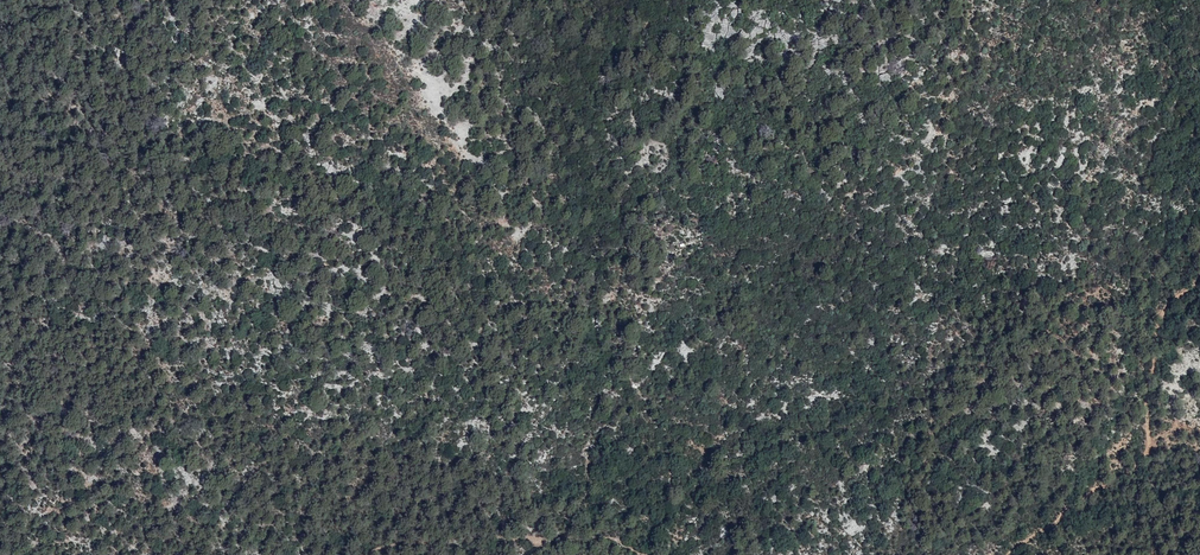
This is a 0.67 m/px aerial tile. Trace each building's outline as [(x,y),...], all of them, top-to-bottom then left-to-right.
[(887,72),(879,76),(882,83),(890,79),(887,72)]
